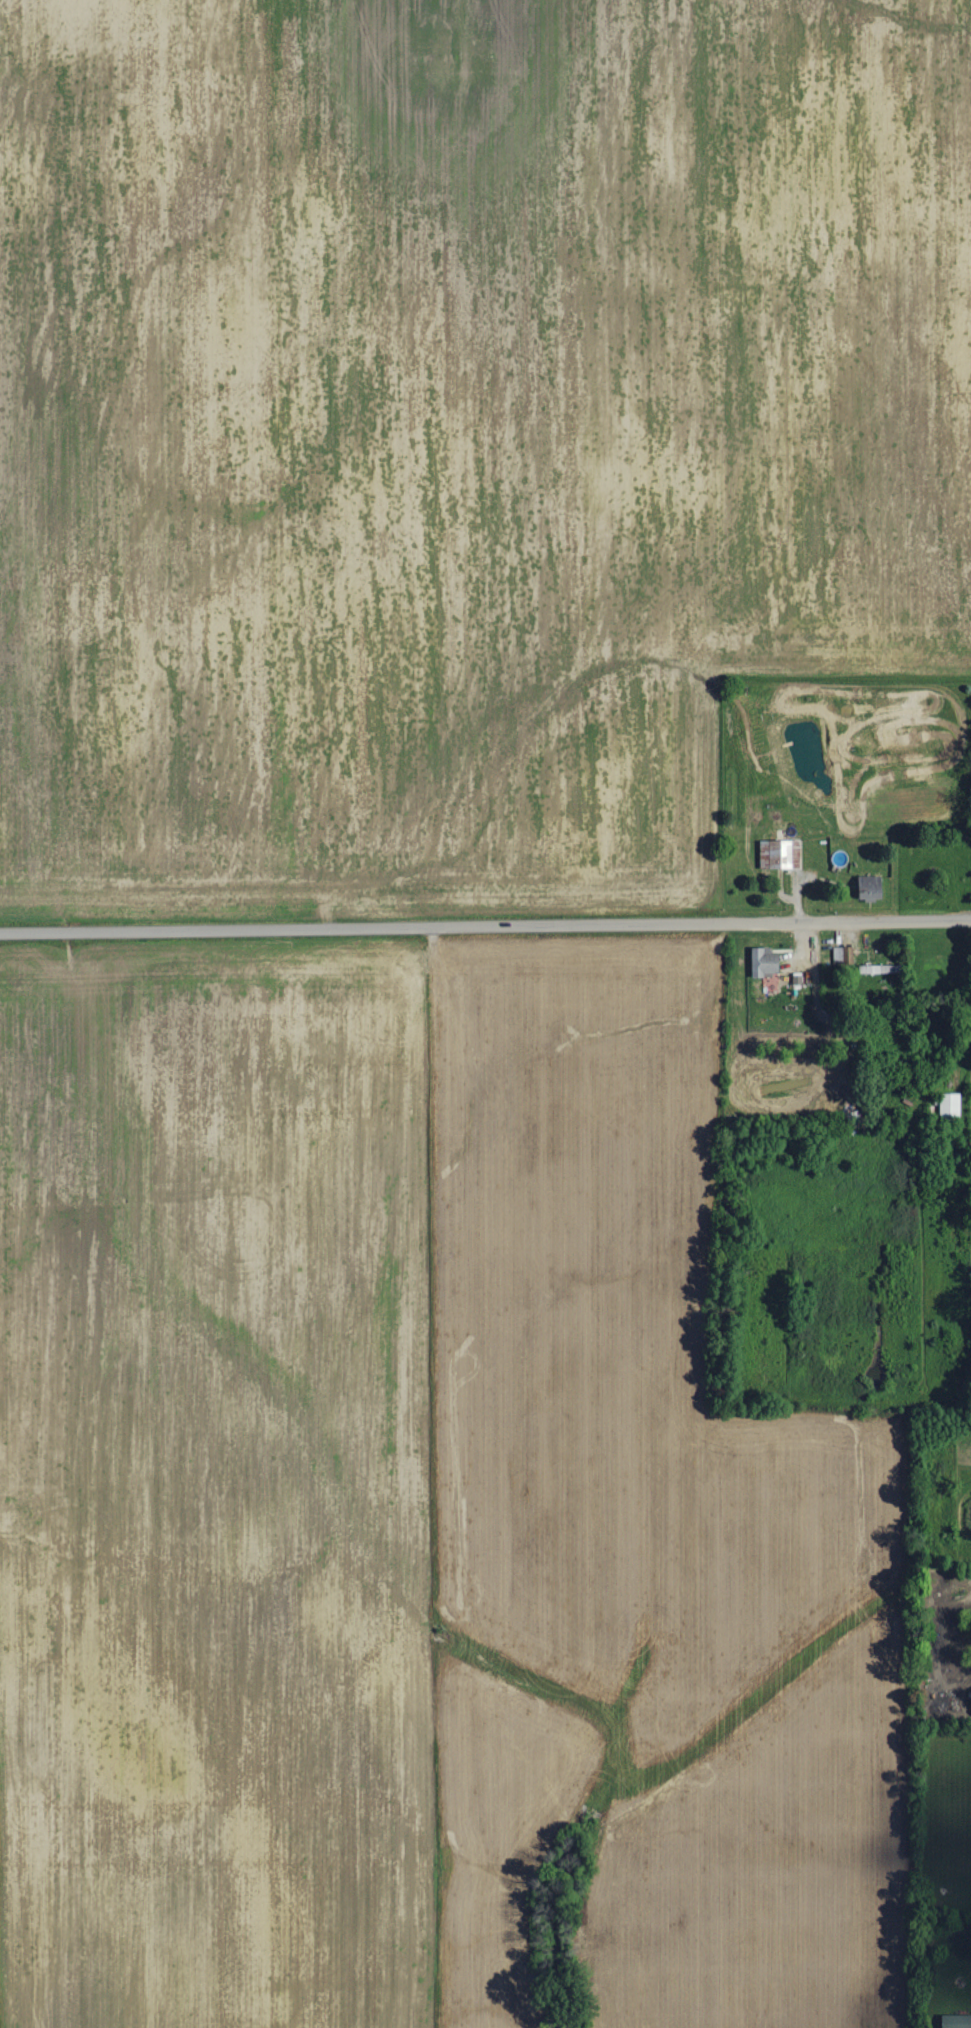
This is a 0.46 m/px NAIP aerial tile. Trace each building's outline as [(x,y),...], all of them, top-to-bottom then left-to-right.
[(760,841),(761,869),(802,868),(802,840),(760,841)] [(884,875),(859,877),(860,901),(885,900),(884,875)] [(752,950),(753,978),(766,978),(766,974),(782,973),(781,949),(752,950)] [(861,966),(861,974),(889,973),(889,965),(861,966)] [(962,1094),(942,1094),(943,1119),(962,1119),(962,1094)] [(944,2014),(944,2027),(970,2027),(970,2015),(944,2014)]
